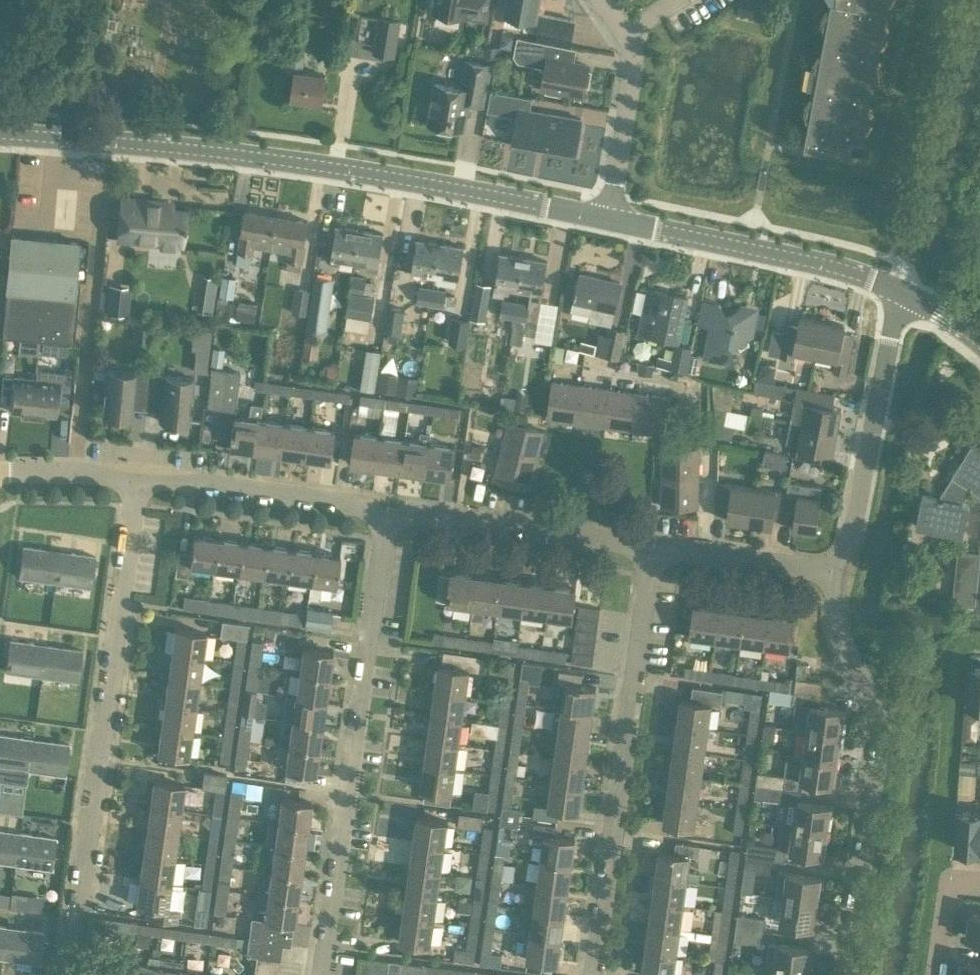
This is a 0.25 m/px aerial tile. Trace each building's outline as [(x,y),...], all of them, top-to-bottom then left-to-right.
[(430,4),(434,11),(464,16),(464,15),(487,19),(491,0),(430,0),(430,4)] [(546,89),(561,93),(561,91),(582,95),(585,83),(588,83),(591,69),(588,68),(590,61),(574,57),(576,47),(569,46),(574,20),(543,14),(545,5),(538,3),(539,0),(508,0),(506,11),(527,15),(524,29),(538,31),(537,38),(517,34),(514,53),(518,59),(542,64),(544,67),(540,86),(546,87),(546,89)] [(831,0),(830,9),(824,19),(821,19),(821,20),(823,21),(825,32),(822,51),(816,61),(813,61),(813,62),(816,63),(817,75),(814,94),(808,104),(805,103),(805,105),(808,105),(809,117),(804,144),(828,149),(834,149),(845,152),(849,151),(852,148),(852,145),(851,141),(848,139),(839,138),(840,134),(863,138),(865,128),(871,117),(874,118),(874,117),(872,116),(870,104),(870,101),(873,85),(879,75),(882,75),(882,74),(880,73),(878,61),(879,54),(881,43),(887,32),(890,33),(890,31),(888,31),(886,19),(889,0),(831,0)] [(402,21),(379,17),(373,53),(396,57),(402,21)] [(306,53),(290,52),(288,72),(296,73),(293,97),(323,101),(326,74),(304,71),(306,53)] [(452,133),(458,128),(464,129),(469,102),(484,105),(491,65),(466,61),(461,87),(436,83),(428,123),(435,124),(438,131),(452,133)] [(491,91),(487,111),(514,116),(510,141),(574,152),(580,117),(530,108),(532,98),(491,91)] [(185,211),(157,208),(158,202),(122,198),(118,239),(182,245),(185,211)] [(236,263),(251,265),(254,247),(271,249),(277,215),(245,210),(236,263)] [(300,270),(302,257),(308,221),(277,215),(271,249),(288,252),(288,257),(286,268),(300,270)] [(360,230),(336,226),(331,257),(332,257),(331,264),(340,265),(341,259),(354,261),(360,230)] [(368,263),(367,270),(378,272),(378,265),(379,257),(384,234),(360,230),(354,261),(368,263)] [(77,312),(80,281),(75,281),(78,257),(79,242),(12,235),(2,337),(74,343),(77,312)] [(412,270),(436,275),(440,243),(417,239),(412,270)] [(464,247),(440,243),(436,275),(458,279),(462,257),(464,247)] [(507,286),(519,288),(524,257),(523,257),(500,253),(500,257),(495,285),(493,295),(504,296),(507,286)] [(528,303),(516,301),(514,317),(512,324),(510,340),(522,342),(525,325),(520,324),(521,318),(527,319),(528,315),(539,317),(542,292),(547,261),(524,257),(519,288),(530,290),(528,303)] [(352,274),(346,315),(370,319),(374,295),(372,295),(375,282),(366,280),(367,276),(352,274)] [(571,311),(590,315),(589,320),(611,325),(620,283),(579,274),(571,311)] [(234,299),(237,278),(223,276),(220,297),(234,299)] [(333,278),(314,276),(307,326),(327,328),(333,278)] [(491,285),(477,282),(471,318),(484,320),(491,285)] [(109,285),(106,312),(127,314),(130,287),(109,285)] [(417,303),(430,305),(433,287),(420,285),(417,303)] [(456,295),(447,294),(448,290),(433,287),(430,305),(445,308),(446,303),(454,305),(456,295)] [(648,289),(638,333),(678,341),(687,297),(648,289)] [(196,307),(211,310),(216,294),(199,290),(196,307)] [(732,357),(727,349),(752,335),(758,311),(740,308),(727,315),(720,304),(703,300),(698,323),(710,326),(703,357),(724,361),(732,357)] [(385,331),(402,333),(406,308),(389,305),(385,331)] [(800,324),(788,322),(781,357),(793,359),(795,351),(816,355),(823,320),(802,315),(800,324)] [(452,316),(448,342),(468,345),(472,319),(452,316)] [(845,324),(823,320),(816,355),(836,359),(834,372),(847,374),(855,335),(843,333),(845,324)] [(192,368),(206,369),(211,326),(191,324),(190,340),(194,340),(192,368)] [(609,326),(608,334),(599,332),(595,352),(620,359),(627,330),(609,326)] [(305,331),(274,327),(271,348),(302,352),(305,331)] [(554,356),(581,360),(583,347),(556,343),(554,356)] [(688,371),(693,347),(675,343),(672,358),(659,355),(657,361),(656,365),(688,371)] [(211,365),(222,367),(225,349),(213,347),(211,365)] [(360,385),(374,388),(378,359),(364,356),(360,385)] [(223,404),(234,406),(241,367),(229,365),(228,369),(223,404)] [(327,377),(336,378),(338,366),(328,365),(327,377)] [(223,404),(228,369),(211,367),(206,406),(222,409),(223,404)] [(57,376),(55,372),(52,370),(45,369),(41,371),(39,374),(38,378),(37,378),(33,415),(44,415),(45,415),(55,415),(56,405),(68,406),(70,382),(56,380),(57,376)] [(134,401),(148,402),(150,374),(106,370),(102,415),(132,417),(134,401)] [(378,371),(376,390),(415,395),(418,377),(378,371)] [(150,374),(148,402),(161,403),(160,420),(190,423),(194,378),(150,374)] [(22,413),(33,415),(37,378),(3,375),(0,399),(12,400),(11,411),(22,412),(22,413)] [(266,381),(256,380),(255,389),(265,390),(266,381)] [(547,418),(576,422),(581,385),(552,381),(547,418)] [(289,393),(313,397),(315,388),(290,384),(289,393)] [(610,389),(581,385),(576,422),(605,426),(610,389)] [(807,403),(803,422),(838,429),(842,408),(834,406),(836,395),(797,387),(794,400),(807,403)] [(351,393),(315,388),(313,397),(353,402),(354,397),(350,396),(351,393)] [(605,426),(633,430),(638,393),(610,389),(605,426)] [(668,397),(638,393),(633,430),(663,434),(668,397)] [(360,403),(384,407),(385,397),(362,394),(360,403)] [(385,397),(384,407),(408,410),(410,401),(385,397)] [(528,400),(501,397),(500,407),(526,411),(528,400)] [(408,410),(434,414),(435,404),(410,401),(408,410)] [(233,446),(256,450),(261,419),(262,419),(264,404),(252,403),(250,417),(237,415),(233,446)] [(435,404),(434,414),(459,417),(461,408),(435,404)] [(747,425),(750,412),(730,407),(727,420),(747,425)] [(256,450),(281,453),(285,422),(262,419),(261,419),(256,450)] [(838,429),(803,422),(790,420),(786,441),(799,443),(796,457),(822,462),(825,449),(834,451),(838,429)] [(281,453),(305,457),(310,425),(285,422),(281,453)] [(509,422),(502,450),(537,459),(544,431),(509,422)] [(310,425),(305,457),(331,460),(335,429),(310,425)] [(356,432),(352,463),(375,466),(380,435),(356,432)] [(404,439),(400,470),(425,473),(430,442),(429,442),(430,434),(420,433),(419,441),(404,439)] [(380,435),(375,466),(400,470),(404,439),(380,435)] [(940,497),(923,494),(916,526),(963,535),(970,503),(963,502),(972,489),(979,494),(979,444),(974,441),(952,476),(953,477),(940,497)] [(430,442),(425,473),(450,477),(455,446),(430,442)] [(663,447),(662,477),(699,478),(700,447),(663,447)] [(765,466),(789,469),(792,452),(768,448),(765,466)] [(530,488),(537,459),(502,450),(494,479),(530,488)] [(662,477),(662,506),(698,507),(699,478),(662,477)] [(790,482),(788,493),(784,519),(796,521),(794,530),(816,533),(821,497),(822,486),(790,482)] [(728,521),(750,524),(754,488),(721,484),(718,511),(729,512),(728,521)] [(773,518),(784,519),(788,493),(754,488),(750,524),(772,527),(773,518)] [(178,552),(175,575),(176,576),(188,577),(190,565),(214,568),(219,539),(194,535),(191,553),(178,551),(178,552)] [(219,539),(214,568),(238,572),(242,542),(219,539)] [(242,542),(238,572),(262,575),(266,545),(242,542)] [(266,545),(262,575),(286,579),(290,549),(266,545)] [(55,582),(59,551),(23,546),(18,576),(53,581),(55,582)] [(290,549),(286,579),(311,582),(316,552),(290,549)] [(96,557),(59,551),(55,582),(91,587),(96,557)] [(311,582),(309,597),(319,599),(321,584),(336,586),(340,556),(316,552),(311,582)] [(975,595),(979,554),(958,552),(953,602),(974,605),(975,595)] [(474,605),(478,575),(453,571),(448,602),(473,605),(474,605)] [(484,607),(498,609),(503,579),(478,575),(474,605),(473,605),(471,619),(482,621),(484,607)] [(522,612),(527,582),(503,579),(498,609),(522,612)] [(522,612),(546,616),(550,585),(527,582),(522,612)] [(572,619),(576,589),(550,585),(546,616),(572,619)] [(183,608),(208,612),(210,600),(184,596),(183,608)] [(233,603),(210,600),(208,612),(231,615),(233,603)] [(231,615),(256,618),(258,606),(233,603),(231,615)] [(691,635),(715,638),(720,607),(696,604),(691,635)] [(580,605),(578,617),(599,619),(600,609),(601,608),(580,605)] [(280,622),(281,609),(258,606),(256,618),(280,622)] [(740,642),(745,611),(720,607),(715,638),(740,642)] [(330,629),(333,611),(308,608),(307,613),(305,625),(330,629)] [(280,622),(305,625),(307,613),(281,609),(280,622)] [(740,642),(765,645),(769,614),(745,611),(740,642)] [(794,617),(769,614),(765,645),(790,649),(794,617)] [(599,619),(578,617),(577,628),(598,630),(599,619)] [(236,639),(233,663),(243,665),(246,640),(248,625),(222,621),(220,637),(236,639)] [(175,628),(171,653),(202,658),(206,633),(175,628)] [(577,628),(575,639),(596,642),(598,630),(577,628)] [(435,633),(434,644),(442,645),(467,648),(468,638),(444,634),(435,633)] [(468,638),(467,648),(491,651),(492,641),(468,638)] [(42,675),(46,645),(10,639),(6,670),(32,674),(42,675)] [(574,650),(595,653),(596,642),(575,639),(574,650)] [(248,665),(261,667),(264,643),(252,641),(248,665)] [(492,641),(491,651),(516,655),(518,645),(515,644),(492,641)] [(83,650),(46,645),(42,675),(78,681),(83,650)] [(518,645),(516,655),(541,658),(542,648),(518,645)] [(303,648),(299,674),(329,678),(333,652),(303,648)] [(542,648),(541,658),(566,662),(568,651),(542,648)] [(593,664),(595,653),(574,650),(572,662),(586,663),(593,664)] [(466,694),(470,671),(479,672),(482,656),(444,651),(442,666),(439,665),(436,689),(466,694)] [(171,653),(168,678),(199,683),(202,658),(171,653)] [(796,675),(806,676),(807,662),(798,661),(796,675)] [(233,663),(230,687),(240,689),(243,665),(233,663)] [(685,672),(710,677),(711,668),(686,664),(685,672)] [(248,665),(245,690),(257,692),(261,667),(248,665)] [(968,704),(979,705),(979,667),(972,666),(968,704)] [(710,677),(735,681),(736,672),(711,668),(710,677)] [(582,685),(583,673),(560,669),(558,683),(566,684),(562,709),(592,713),(596,688),(582,685)] [(736,672),(735,681),(759,685),(760,676),(736,672)] [(299,674),(296,698),(326,702),(329,678),(299,674)] [(505,675),(502,697),(512,699),(515,676),(505,675)] [(759,685),(771,687),(791,690),(794,677),(786,675),(785,680),(760,676),(759,685)] [(530,678),(520,677),(517,699),(527,701),(529,689),(530,678)] [(796,677),(794,690),(821,694),(823,681),(796,677)] [(199,683),(168,678),(164,701),(196,705),(199,683)] [(226,711),(236,712),(240,689),(230,687),(226,711)] [(682,699),(678,721),(710,726),(713,704),(722,705),(723,699),(724,691),(693,687),(691,700),(682,699)] [(793,725),(809,728),(808,729),(842,734),(846,709),(820,705),(821,694),(794,690),(791,690),(771,687),(769,699),(796,703),(793,725)] [(744,707),(751,708),(760,710),(762,693),(725,688),(724,691),(723,699),(745,702),(744,707)] [(436,689),(432,713),(463,718),(466,694),(436,689)] [(256,697),(257,692),(245,690),(242,713),(254,716),(256,697)] [(286,696),(283,721),(292,723),(322,727),(326,702),(296,698),(286,696)] [(502,697),(498,722),(508,724),(512,699),(502,697)] [(517,699),(514,724),(524,725),(527,701),(517,699)] [(164,701),(161,725),(192,729),(196,705),(164,701)] [(751,708),(748,733),(758,734),(761,710),(751,708)] [(562,709),(559,733),(589,737),(592,713),(562,709)] [(226,711),(223,735),(233,737),(236,712),(226,711)] [(242,713),(238,737),(250,740),(254,716),(242,713)] [(429,738),(459,742),(463,718),(432,713),(429,738)] [(675,747),(706,751),(710,726),(678,721),(675,747)] [(508,724),(498,722),(498,725),(495,744),(495,747),(505,749),(508,724)] [(292,723),(289,747),(319,751),(322,727),(292,723)] [(520,751),(524,725),(514,724),(510,750),(520,751)] [(774,743),(777,726),(765,724),(762,741),(774,743)] [(188,757),(192,729),(161,725),(157,752),(188,757)] [(808,729),(805,753),(838,758),(842,734),(808,729)] [(559,733),(556,758),(586,762),(589,737),(559,733)] [(748,733),(744,756),(754,757),(758,734),(748,733)] [(33,739),(0,734),(0,779),(27,783),(29,769),(33,739)] [(229,763),(233,737),(223,735),(219,762),(229,763)] [(250,740),(238,737),(234,764),(247,765),(250,740)] [(429,738),(425,763),(456,768),(459,742),(429,738)] [(35,739),(33,739),(29,769),(65,775),(70,744),(35,739)] [(289,747),(286,770),(315,774),(319,751),(289,747)] [(495,749),(492,772),(501,773),(505,749),(495,747),(495,749)] [(675,747),(671,771),(703,775),(706,751),(675,747)] [(510,750),(507,774),(516,775),(520,751),(510,750)] [(805,753),(801,778),(835,783),(838,758),(805,753)] [(744,756),(740,781),(750,782),(754,757),(744,756)] [(586,762),(556,758),(552,781),(582,785),(586,762)] [(452,794),(456,768),(425,763),(422,789),(452,794)] [(671,771),(668,796),(699,800),(703,775),(671,771)] [(758,771),(756,783),(784,787),(785,776),(758,771)] [(203,772),(202,786),(215,788),(224,789),(226,775),(203,772)] [(491,773),(490,779),(486,809),(496,811),(501,773),(492,772),(491,773)] [(518,827),(522,808),(512,807),(516,775),(507,774),(502,806),(500,825),(518,827)] [(153,780),(150,804),(181,808),(184,785),(153,780)] [(578,812),(582,785),(552,781),(548,807),(535,805),(533,817),(558,821),(560,809),(578,812)] [(740,781),(737,806),(747,808),(750,782),(740,781)] [(784,787),(756,783),(754,795),(782,799),(784,787)] [(215,788),(212,813),(220,814),(224,789),(215,788)] [(230,791),(227,815),(240,817),(240,815),(243,793),(230,791)] [(699,800),(668,796),(664,823),(695,828),(699,800)] [(282,798),(278,822),(308,826),(311,802),(282,798)] [(791,800),(786,799),(782,822),(828,829),(832,805),(791,799),(791,800)] [(150,804),(146,829),(178,833),(181,808),(150,804)] [(734,823),(733,831),(743,832),(744,824),(747,808),(737,806),(734,823)] [(956,847),(979,849),(979,832),(979,812),(959,810),(959,811),(956,847)] [(212,815),(209,837),(217,838),(220,814),(212,813),(212,815)] [(227,815),(224,839),(236,840),(240,817),(227,815)] [(418,818),(414,841),(445,845),(448,822),(418,818)] [(278,822),(275,847),(304,851),(308,826),(278,822)] [(828,829),(782,822),(779,845),(792,847),(791,850),(824,855),(828,830),(828,829)] [(557,826),(535,823),(534,833),(533,833),(532,844),(543,845),(541,861),(572,865),(575,839),(556,837),(557,826)] [(484,827),(480,851),(490,853),(494,828),(484,827)] [(146,829),(143,852),(174,857),(178,833),(146,829)] [(15,864),(20,833),(0,830),(0,862),(11,863),(15,864)] [(20,833),(15,864),(52,869),(56,838),(20,833)] [(208,839),(205,861),(214,861),(217,838),(209,837),(208,839)] [(233,864),(235,850),(236,840),(224,839),(220,862),(233,864)] [(411,865),(442,869),(445,845),(414,841),(411,865)] [(748,841),(746,853),(773,857),(784,859),(786,847),(748,841)] [(699,883),(700,872),(689,871),(691,856),(698,857),(700,847),(676,843),(674,853),(660,851),(656,877),(688,881),(699,883)] [(275,847),(271,872),(300,876),(304,851),(275,847)] [(731,849),(726,885),(736,886),(741,851),(731,849)] [(487,876),(490,853),(480,851),(477,874),(487,876)] [(143,852),(140,877),(171,881),(174,857),(143,852)] [(505,855),(496,853),(492,877),(502,878),(505,855)] [(773,857),(746,853),(744,865),(772,870),(773,857)] [(205,861),(202,885),(211,886),(214,861),(205,861)] [(541,861),(538,884),(568,889),(572,865),(541,861)] [(220,862),(217,887),(230,889),(233,864),(220,862)] [(411,865),(407,889),(438,894),(442,869),(411,865)] [(780,870),(777,895),(784,896),(818,901),(821,876),(788,871),(780,870)] [(271,872),(268,896),(297,900),(300,876),(271,872)] [(477,874),(474,899),(483,901),(487,876),(477,874)] [(148,906),(146,918),(177,922),(182,885),(171,883),(171,881),(140,877),(136,904),(148,906)] [(492,877),(489,901),(498,903),(502,878),(492,877)] [(656,877),(653,899),(684,903),(688,881),(656,877)] [(568,889),(538,884),(534,910),(564,914),(568,889)] [(202,885),(198,913),(207,914),(211,886),(202,885)] [(726,885),(722,909),(732,910),(736,886),(726,885)] [(226,915),(230,889),(217,887),(213,914),(226,915)] [(407,889),(404,915),(434,919),(438,894),(407,889)] [(8,906),(10,893),(0,892),(0,905),(8,906)] [(268,896),(265,918),(294,923),(297,900),(268,896)] [(784,896),(781,921),(814,926),(818,901),(784,896)] [(474,899),(470,924),(480,925),(483,901),(474,899)] [(681,928),(684,903),(653,899),(650,924),(681,928)] [(489,901),(485,926),(495,928),(498,903),(489,901)] [(716,909),(712,933),(729,935),(732,910),(722,909),(722,910),(716,909)] [(534,910),(530,936),(561,940),(564,914),(534,910)] [(971,912),(967,935),(979,937),(979,913),(971,912)] [(738,914),(736,926),(764,930),(766,918),(738,914)] [(430,945),(434,920),(434,919),(404,915),(400,941),(430,945)] [(248,949),(247,955),(257,956),(259,941),(289,946),(292,925),(294,925),(294,923),(265,918),(265,919),(252,917),(249,939),(248,949)] [(130,922),(129,931),(149,934),(150,925),(138,923),(130,922)] [(474,963),(476,950),(480,925),(470,924),(467,949),(455,948),(454,959),(474,963)] [(650,924),(646,947),(678,952),(681,929),(681,928),(650,924)] [(162,926),(160,936),(186,939),(187,930),(162,926)] [(503,954),(502,954),(492,953),(495,928),(485,926),(480,965),(501,968),(503,954)] [(762,943),(764,930),(736,926),(734,940),(762,943)] [(39,963),(43,932),(7,927),(2,957),(39,963)] [(187,930),(186,939),(210,943),(211,933),(187,930)] [(211,933),(210,943),(236,947),(248,949),(249,939),(237,937),(211,933)] [(712,934),(711,941),(709,957),(716,958),(726,959),(729,935),(712,933),(712,934)] [(530,936),(527,959),(558,964),(561,940),(530,936)] [(778,943),(774,968),(808,973),(811,948),(778,943)] [(642,974),(674,974),(678,952),(646,947),(642,974)] [(131,974),(154,974),(155,967),(157,956),(147,955),(146,966),(132,964),(131,974)] [(154,974),(180,974),(180,971),(182,960),(157,956),(155,967),(154,974)] [(257,956),(255,967),(279,971),(281,959),(257,956)] [(962,974),(979,974),(979,959),(964,957),(962,974)] [(713,974),(723,974),(726,959),(716,958),(713,974)] [(402,962),(390,960),(387,974),(400,974),(401,971),(402,962)] [(401,971),(426,974),(427,965),(402,962),(401,971)] [(429,974),(449,974),(450,968),(427,965),(426,974),(429,974)]
